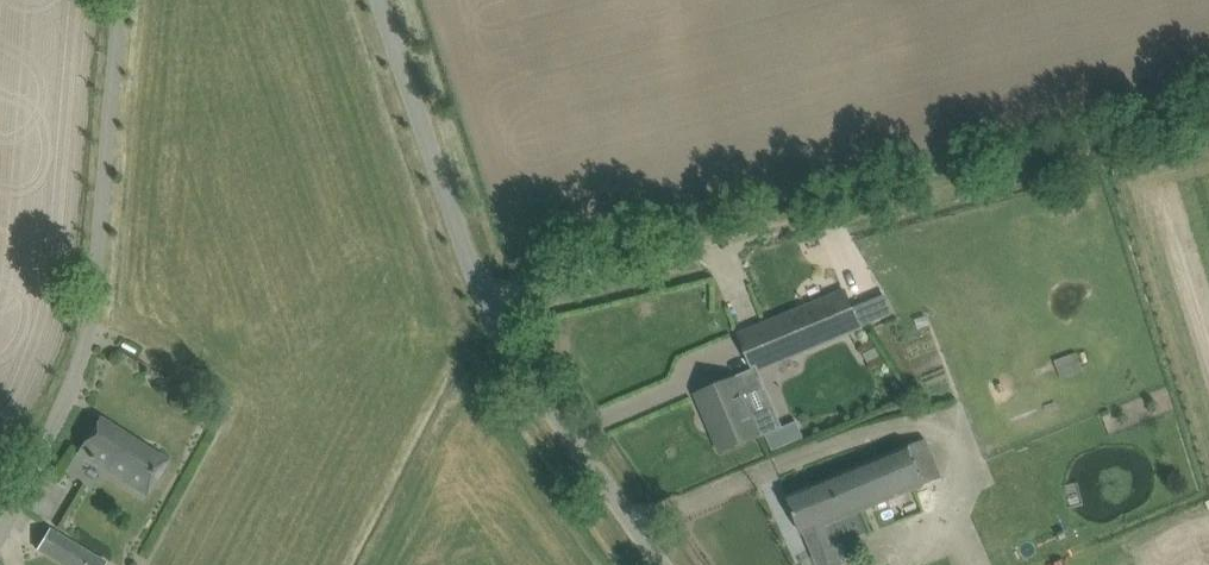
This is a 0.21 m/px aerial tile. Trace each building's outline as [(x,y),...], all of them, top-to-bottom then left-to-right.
[(860,328),(852,309),(845,290),(772,320),(740,334),(745,346),(756,372),(860,328)] [(860,328),(894,313),(886,294),(852,309),(860,328)] [(1061,375),(1085,370),(1081,350),(1057,354),(1061,375)] [(773,406),(753,414),(738,377),(718,385),(696,395),(706,417),(714,414),(728,449),(750,439),(762,434),(782,426),(775,409),(773,406)] [(78,451),(98,464),(147,496),(169,462),(100,417),(78,451)] [(940,475),(926,440),(788,495),(804,534),(806,533),(819,564),(843,564),(827,525),(942,479),(940,475)] [(52,530),(50,528),(37,549),(64,564),(106,564),(107,562),(70,541),(52,530)]
